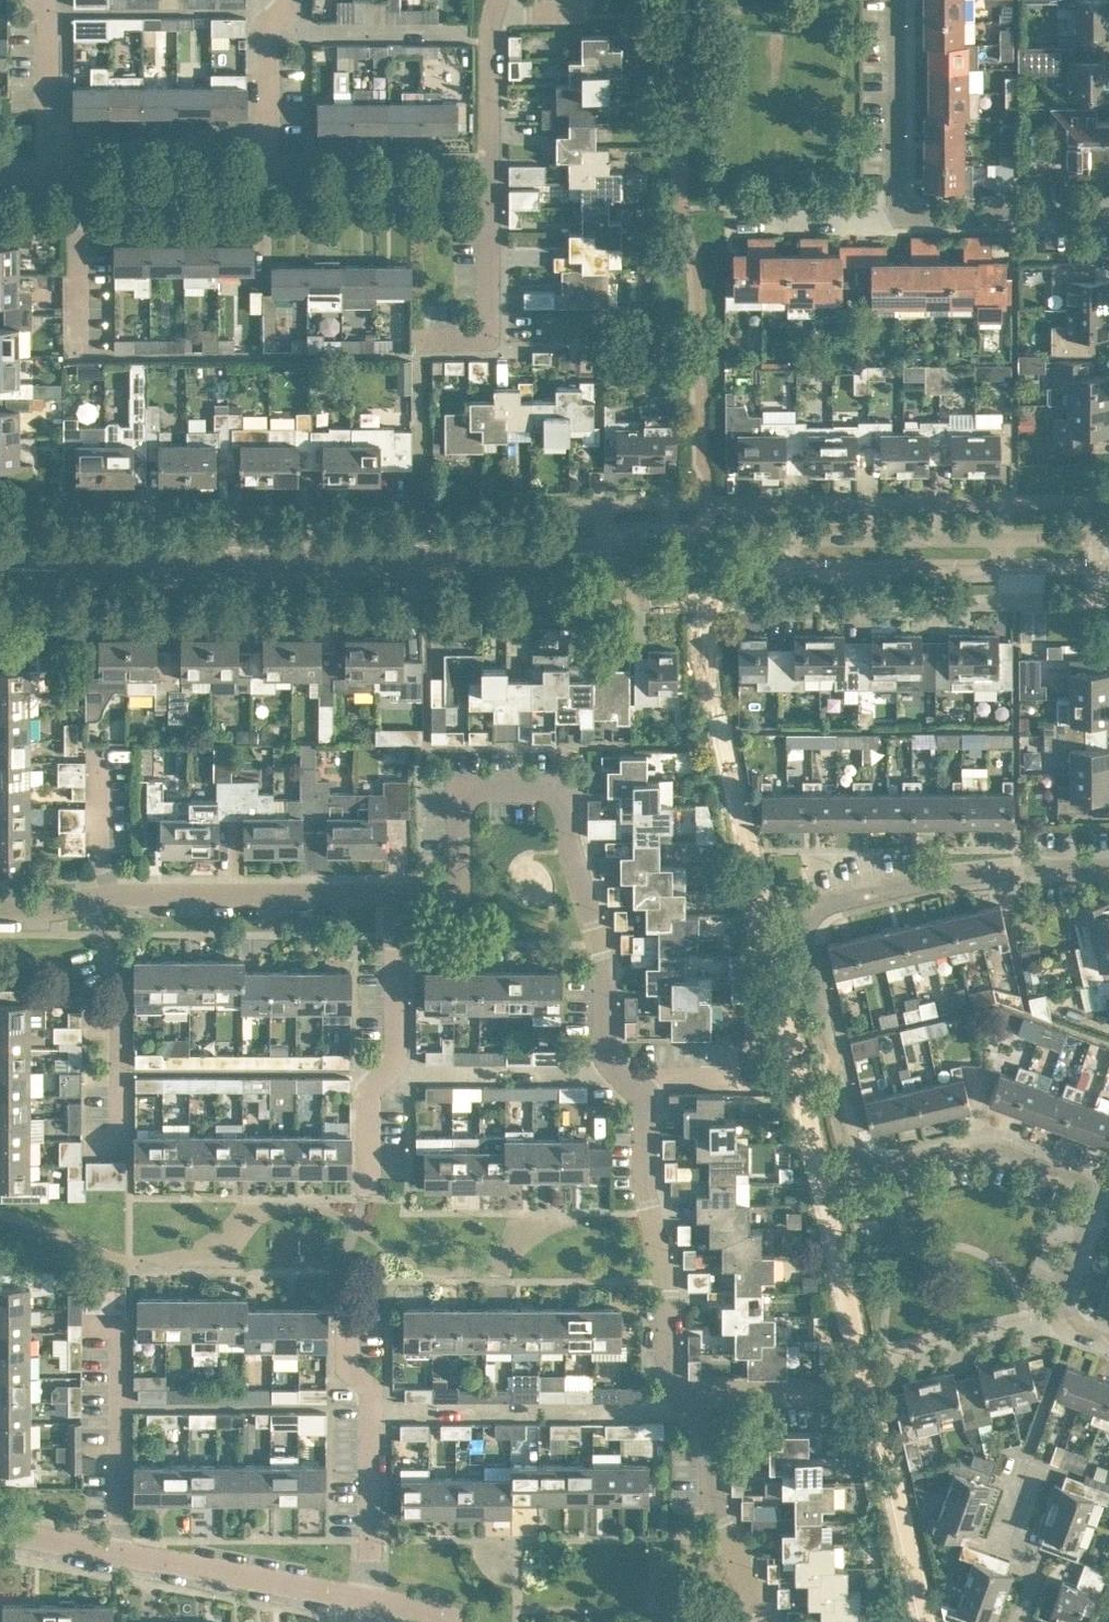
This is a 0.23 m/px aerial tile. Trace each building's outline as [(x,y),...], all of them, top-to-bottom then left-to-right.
[(353,20),(354,0),(337,0),(337,9),(337,20),(353,20)] [(355,0),(354,0),(353,20),(387,20),(387,9),(386,9),(386,0),(370,0),(355,0)] [(924,4),(924,19),(963,19),(963,0),(918,0),(918,4),(924,4)] [(1058,1),(1058,6),(1075,6),(1075,36),(1108,36),(1108,0),(1018,0),(1018,1),(1058,1)] [(1000,19),(1013,19),(1013,4),(1000,4),(1000,19)] [(423,9),(387,9),(387,20),(423,20),(423,9)] [(438,9),(423,9),(423,20),(438,20),(438,9)] [(109,27),(109,16),(74,16),(74,38),(109,38),(109,27)] [(109,16),(109,27),(143,28),(143,16),(109,16)] [(178,51),(177,16),(143,16),(143,28),(143,41),(156,41),(157,28),(166,28),(166,54),(177,54),(177,51),(178,51)] [(212,16),(177,16),(178,51),(190,51),(189,28),(200,28),(200,42),(212,42),(212,27),(212,16)] [(212,16),(212,27),(227,28),(227,17),(212,16)] [(963,43),(963,42),(963,19),(924,19),(924,44),(928,44),(928,43),(963,43)] [(1013,28),(1000,28),(1000,43),(1013,43),(1013,28)] [(608,33),(582,33),(582,58),(595,58),(595,72),(608,72),(608,71),(621,71),(621,46),(608,46),(608,33)] [(521,34),(509,34),(509,52),(521,52),(521,34)] [(968,67),(968,42),(963,42),(963,43),(928,43),(928,44),(928,67),(968,67)] [(351,70),(351,55),(353,54),(353,43),(337,43),(337,70),(351,70)] [(387,43),(353,43),(353,54),(373,55),(373,65),(386,65),(386,55),(387,55),(387,43)] [(422,43),(387,43),(387,55),(422,55),(422,43)] [(438,43),(422,43),(422,55),(438,55),(438,43)] [(1000,58),(1013,58),(1013,43),(1000,43),(1000,58)] [(1018,44),(1018,72),(1069,72),(1069,97),(1108,97),(1108,59),(1085,59),(1085,44),(1018,44)] [(521,77),(521,58),(509,58),(509,77),(521,77)] [(596,96),(608,96),(608,72),(595,72),(595,58),(582,58),(569,58),(569,82),(582,82),(582,97),(596,96)] [(109,113),(109,74),(108,74),(108,65),(90,65),(90,85),(74,85),(74,113),(109,113)] [(928,67),(928,90),(968,90),(968,67),(928,67)] [(143,74),(109,74),(109,113),(143,113),(143,85),(143,74)] [(1018,75),(1005,75),(1005,91),(1018,91),(1018,75)] [(542,120),(596,120),(596,96),(582,97),(582,82),(569,82),(556,82),(556,107),(542,107),(542,120)] [(178,113),(178,85),(143,85),(143,113),(178,113)] [(212,113),(212,85),(178,85),(178,113),(212,113)] [(246,85),(212,85),(212,113),(246,113),(246,85)] [(353,129),(387,129),(387,100),(371,100),(371,86),(353,86),(353,90),(353,129)] [(353,90),(334,89),(334,100),(319,100),(319,129),(353,129),(353,90)] [(422,90),(402,90),(402,100),(387,100),(387,129),(422,129),(422,90)] [(442,101),(442,90),(422,90),(422,129),(457,129),(457,101),(442,101)] [(928,90),(928,114),(963,114),(963,115),(978,115),(978,90),(968,90),(928,90)] [(1005,106),(1018,106),(1018,91),(1005,91),(1005,106)] [(1050,107),(1066,122),(1066,143),(1066,165),(1091,165),(1095,164),(1100,162),(1104,159),(1107,156),(1108,151),(1108,150),(1108,120),(1097,120),(1097,106),(1075,106),(1050,107)] [(924,138),(963,138),(963,115),(963,114),(928,114),(924,113),(924,138)] [(556,158),(569,158),(582,158),(583,143),(596,143),(596,120),(542,120),(542,133),(556,133),(556,158)] [(19,123),(19,135),(32,135),(32,123),(19,123)] [(1013,123),(1000,123),(1000,138),(1013,138),(1013,123)] [(924,162),(963,162),(963,138),(924,138),(924,162)] [(1000,153),(1013,153),(1013,138),(1000,138),(1000,153)] [(569,182),(582,182),(595,182),(595,168),(608,168),(608,144),(596,144),(596,143),(583,143),(582,158),(569,158),(569,182)] [(943,194),(943,195),(972,195),(972,162),(963,162),(924,162),(924,186),(944,186),(944,194),(943,194)] [(1013,162),(996,162),(996,186),(1013,186),(1013,164),(1013,162)] [(545,163),(509,163),(509,182),(546,182),(545,163)] [(582,182),(582,206),(608,206),(608,194),(621,194),(621,168),(608,168),(595,168),(595,182),(582,182)] [(509,187),(509,206),(521,206),(521,187),(509,187)] [(652,192),(643,192),(643,206),(652,206),(652,192)] [(521,225),(521,206),(509,206),(509,225),(521,225)] [(621,218),(608,218),(608,206),(582,206),(582,230),(582,231),(595,231),(595,243),(608,243),(608,244),(621,244),(621,218)] [(0,244),(0,272),(21,272),(21,244),(32,244),(32,230),(4,230),(4,244),(0,244)] [(595,231),(582,231),(582,230),(569,230),(569,255),(554,255),(554,268),(562,268),(608,268),(608,244),(608,243),(595,243),(595,231)] [(787,314),(814,314),(814,302),(814,236),(800,237),(800,245),(805,249),(805,253),(788,253),(787,306),(787,314)] [(841,284),(867,284),(868,264),(841,264),(841,253),(823,253),(823,249),(827,244),(827,236),(814,236),(814,302),(840,302),(840,292),(841,292),(841,284)] [(899,316),(925,316),(925,310),(925,236),(912,236),(912,245),(912,253),(916,257),(916,261),(899,261),(899,310),(899,316)] [(930,319),(946,319),(946,310),(951,310),(951,301),(951,261),(934,261),(934,257),(938,253),(938,236),(925,236),(925,310),(930,310),(930,319)] [(968,261),(951,261),(951,301),(951,310),(978,310),(977,236),(964,236),(964,253),(968,257),(968,261)] [(977,236),(978,310),(978,314),(1000,314),(1000,300),(1011,300),(1011,274),(1005,274),(1004,261),(991,261),(991,245),(991,236),(977,236)] [(734,275),(725,276),(725,306),(761,306),(761,237),(748,237),(748,245),(752,249),(752,253),(734,253),(734,275)] [(774,237),(761,237),(761,306),(787,306),(788,253),(770,253),(770,249),(775,245),(774,237)] [(183,271),(183,283),(185,282),(185,242),(150,243),(150,271),(183,271)] [(185,282),(218,282),(218,271),(220,271),(219,242),(185,242),(185,282)] [(253,242),(219,242),(220,271),(253,271),(253,242)] [(150,293),(150,271),(150,243),(115,243),(115,285),(135,285),(135,293),(150,293)] [(873,301),(872,310),(899,310),(899,261),(882,261),(882,257),(886,253),(886,245),(872,245),(872,264),(872,301),(873,301)] [(326,264),(307,264),(307,292),(341,292),(341,264),(341,259),(326,259),(326,264)] [(1066,307),(1108,307),(1108,278),(1087,278),(1086,261),(1051,261),(1051,283),(1051,290),(1066,290),(1066,307)] [(273,264),(273,292),(275,292),(307,292),(307,264),(273,264)] [(341,264),(341,292),(375,292),(375,264),(341,264)] [(411,264),(375,264),(375,292),(411,292),(411,264)] [(524,305),(608,305),(608,268),(562,268),(562,292),(555,292),(555,290),(524,290),(524,305)] [(5,299),(5,314),(33,314),(33,298),(21,298),(21,272),(0,272),(0,299),(5,299)] [(262,290),(251,290),(251,311),(262,310),(262,292),(262,290)] [(273,292),(262,292),(262,310),(263,310),(263,349),(275,349),(275,292),(273,292)] [(218,328),(220,328),(220,350),(234,350),(234,324),(225,324),(225,307),(218,306),(218,328)] [(1108,334),(1108,307),(1066,307),(1066,324),(1052,324),(1052,353),(1065,353),(1087,353),(1087,334),(1108,334)] [(21,354),(21,326),(33,326),(33,314),(5,314),(5,326),(0,326),(0,354),(21,354)] [(307,338),(307,350),(324,349),(323,325),(306,326),(307,338)] [(220,328),(218,328),(202,327),(202,350),(220,350),(220,328)] [(359,349),(376,349),(376,338),(359,337),(359,349)] [(115,350),(150,350),(150,338),(115,338),(115,350)] [(185,338),(150,338),(150,350),(185,350),(185,339),(185,338)] [(291,339),(291,349),(307,349),(306,338),(291,339)] [(392,338),(376,338),(376,349),(392,349),(392,338)] [(532,361),(551,361),(551,349),(533,349),(532,361)] [(616,367),(616,349),(604,349),(604,367),(616,367)] [(640,363),(643,363),(653,352),(653,349),(640,349),(640,363)] [(908,353),(898,354),(898,364),(909,364),(908,353)] [(934,353),(934,364),(939,364),(944,364),(944,353),(934,353)] [(33,392),(33,381),(22,381),(21,354),(0,354),(0,395),(33,395),(33,392)] [(488,371),(488,358),(469,359),(469,385),(487,385),(487,371),(488,371)] [(1068,402),(1108,402),(1108,374),(1085,374),(1085,358),(1053,358),(1053,385),(1047,385),(1047,402),(1068,402)] [(327,371),(327,359),(310,359),(310,387),(321,387),(324,384),(327,381),(328,376),(328,371),(327,371)] [(445,371),(464,371),(464,359),(445,359),(445,371)] [(96,360),(96,377),(106,377),(106,360),(102,360),(101,360),(96,360)] [(411,360),(397,360),(397,377),(411,377),(411,360)] [(108,420),(104,423),(104,443),(106,443),(106,481),(133,481),(133,457),(148,457),(148,430),(145,430),(145,361),(130,361),(130,424),(121,424),(118,420),(108,420)] [(975,378),(1011,378),(1011,363),(975,364),(975,378)] [(867,391),(867,377),(868,377),(869,364),(853,364),(854,391),(867,391)] [(883,364),(869,364),(868,377),(884,377),(883,364)] [(939,364),(934,364),(925,364),(925,391),(939,391),(939,364)] [(953,364),(944,364),(939,364),(939,391),(953,391),(953,364)] [(781,374),(786,379),(794,379),(794,367),(781,367),(781,374)] [(532,425),(532,398),(533,398),(533,380),(519,380),(519,385),(494,385),(494,398),(494,410),(508,410),(508,425),(532,425)] [(580,385),(556,385),(556,398),(556,410),(569,410),(569,424),(594,424),(594,380),(580,380),(580,385)] [(739,472),(762,472),(761,421),(760,421),(759,413),(749,413),(745,403),(735,403),(735,390),(726,390),(726,450),(738,450),(739,472)] [(43,392),(33,392),(33,395),(0,395),(0,436),(21,436),(21,408),(33,408),(33,406),(43,406),(43,392)] [(483,437),(508,437),(508,425),(508,410),(494,410),(494,398),(470,398),(470,411),(470,423),(483,423),(483,437)] [(569,437),(569,424),(569,410),(556,410),(556,398),(533,398),(532,398),(532,425),(543,425),(543,437),(569,437)] [(604,401),(604,457),(617,457),(617,466),(640,466),(640,424),(640,417),(614,417),(614,401),(604,401)] [(1068,402),(1068,417),(1053,417),(1054,446),(1086,446),(1085,430),(1108,430),(1108,402),(1068,402)] [(160,457),(160,481),(189,481),(188,441),(187,441),(173,441),(173,429),(161,429),(161,403),(148,403),(148,430),(148,457),(160,457)] [(214,429),(187,429),(187,441),(188,441),(189,481),(215,481),(215,457),(228,457),(230,457),(230,410),(214,410),(214,429)] [(242,425),(242,410),(230,410),(230,457),(228,457),(228,467),(242,467),(242,481),(271,481),(271,425),(242,425)] [(296,410),(296,425),(271,425),(271,481),(297,481),(297,467),(311,467),(311,429),(310,429),(311,411),(296,410)] [(483,450),(483,437),(483,423),(470,423),(470,411),(445,411),(445,450),(483,450)] [(640,424),(640,466),(663,466),(663,444),(676,444),(676,414),(654,414),(654,424),(640,424)] [(1018,414),(1018,428),(1033,428),(1033,414),(1018,414)] [(77,467),(77,482),(106,481),(106,443),(104,443),(79,443),(79,430),(78,430),(78,416),(64,415),(64,467),(77,467)] [(929,424),(903,425),(903,432),(904,432),(904,471),(927,471),(927,439),(940,439),(940,419),(929,419),(929,424)] [(950,419),(940,419),(940,439),(953,439),(953,471),(976,471),(975,424),(950,424),(950,419)] [(1002,424),(975,424),(976,471),(999,471),(998,439),(1011,439),(1011,419),(1002,419),(1002,424)] [(774,420),(774,421),(761,421),(762,472),(785,472),(785,450),(797,450),(797,440),(797,420),(774,420)] [(810,440),(810,472),(833,472),(833,425),(806,425),(806,420),(797,420),(797,440),(810,440)] [(858,425),(833,425),(833,472),(856,471),(856,440),(865,440),(865,449),(868,450),(868,420),(858,420),(858,425)] [(892,432),(891,420),(868,420),(868,450),(881,449),(881,471),(904,471),(904,432),(903,432),(892,432)] [(329,425),(329,429),(311,429),(311,467),(324,467),(324,481),(353,481),(353,439),(351,439),(351,426),(329,425)] [(379,428),(379,439),(353,439),(353,481),(379,481),(379,467),(393,467),(393,428),(379,428)] [(21,463),(21,436),(0,436),(0,464),(5,464),(5,477),(33,477),(33,463),(21,463)] [(577,478),(571,478),(571,490),(582,490),(582,483),(577,478)] [(589,626),(575,626),(575,636),(589,636),(589,626)] [(834,675),(834,687),(858,687),(858,656),(844,657),(844,633),(819,634),(819,675),(834,675)] [(872,656),(858,656),(858,687),(882,687),(882,675),(897,675),(896,633),(871,633),(872,656)] [(911,675),(911,686),(935,686),(935,656),(921,656),(921,633),(896,633),(897,675),(911,675)] [(959,686),(959,685),(974,685),(973,633),(948,633),(949,656),(935,656),(935,686),(959,686)] [(973,633),(974,685),(989,685),(989,686),(1012,686),(1013,678),(1012,656),(998,656),(998,633),(973,633)] [(757,687),(781,687),(781,657),(767,657),(767,634),(739,634),(739,676),(757,676),(757,687)] [(794,657),(781,657),(781,687),(805,687),(805,676),(819,675),(819,634),(794,634),(794,657)] [(103,705),(113,688),(128,691),(128,636),(100,636),(100,650),(87,651),(87,675),(86,675),(86,717),(97,717),(102,712),(103,705)] [(155,690),(155,710),(168,711),(169,711),(169,650),(156,650),(156,636),(128,636),(128,691),(129,691),(155,690)] [(186,692),(192,692),(192,675),(210,675),(210,636),(182,636),(182,650),(169,650),(169,711),(168,711),(168,719),(186,718),(186,692)] [(210,675),(210,688),(252,688),(252,661),(251,661),(238,661),(238,636),(210,636),(210,675)] [(252,688),(275,687),(274,674),(292,674),(292,636),(264,636),(264,650),(251,650),(251,661),(252,661),(252,688)] [(318,741),(332,741),(333,688),(335,688),(334,650),(320,650),(320,636),(292,636),(292,674),(319,674),(319,688),(318,741)] [(346,688),(352,688),(352,674),(374,674),(374,636),(347,636),(347,650),(334,650),(335,688),(346,688)] [(402,661),(402,636),(374,636),(374,674),(374,690),(401,690),(401,698),(416,698),(416,661),(402,661)] [(635,703),(658,703),(658,691),(677,691),(677,649),(648,649),(648,672),(634,672),(635,703)] [(464,729),(445,729),(445,704),(458,703),(458,692),(469,692),(470,692),(469,678),(482,678),(482,664),(482,652),(444,652),(444,676),(431,676),(432,741),(464,741),(464,729)] [(39,690),(38,669),(38,653),(0,653),(0,691),(29,691),(29,690),(39,690)] [(1019,657),(1019,696),(1046,696),(1046,683),(1040,683),(1040,656),(1019,657)] [(507,664),(482,664),(482,678),(469,678),(470,692),(469,692),(469,704),(493,704),(495,704),(494,691),(505,691),(505,677),(507,677),(507,664)] [(532,665),(532,677),(532,704),(555,704),(556,704),(556,690),(566,690),(566,677),(569,677),(569,664),(532,664),(532,665)] [(592,677),(594,677),(593,716),(617,716),(617,722),(630,722),(630,667),(592,667),(592,677)] [(1070,692),(1070,695),(1108,695),(1108,670),(1070,670),(1070,692)] [(63,676),(64,691),(78,691),(77,675),(63,676)] [(526,677),(507,677),(505,677),(505,691),(494,691),(495,704),(493,704),(493,717),(518,717),(518,722),(532,722),(532,704),(532,677),(526,677)] [(594,677),(592,677),(569,677),(566,677),(566,690),(556,690),(556,704),(555,704),(555,716),(580,716),(580,722),(581,722),(592,722),(593,722),(593,716),(594,677)] [(29,714),(29,691),(0,691),(0,714),(29,714)] [(78,691),(64,691),(64,706),(78,705),(78,691)] [(1044,720),(1044,734),(1086,733),(1085,721),(1108,721),(1108,695),(1070,695),(1058,695),(1057,720),(1044,720)] [(867,725),(867,703),(857,704),(857,725),(867,725)] [(29,737),(29,714),(0,714),(0,737),(29,737)] [(77,722),(64,722),(64,737),(77,737),(77,722)] [(592,722),(581,722),(581,736),(592,736),(592,722)] [(208,725),(188,725),(188,737),(208,737),(208,725)] [(238,729),(238,741),(248,741),(248,729),(238,729)] [(488,729),(469,729),(469,741),(488,741),(488,729)] [(551,729),(532,729),(532,741),(551,741),(551,729)] [(861,744),(861,731),(836,732),(837,745),(861,744)] [(1012,744),(1012,731),(987,732),(988,744),(1012,744)] [(785,732),(785,745),(811,745),(811,732),(785,732)] [(836,732),(811,732),(811,745),(837,745),(836,732)] [(871,741),(886,742),(887,742),(887,732),(871,732),(871,741)] [(886,745),(887,745),(912,745),(912,732),(887,732),(887,742),(886,742),(886,745)] [(937,732),(912,732),(912,745),(937,745),(937,732)] [(962,732),(937,732),(937,745),(962,744),(962,732)] [(987,732),(962,732),(962,744),(988,744),(987,732)] [(1044,747),(1070,747),(1070,772),(1108,771),(1108,746),(1086,746),(1086,733),(1044,734),(1044,747)] [(29,760),(29,737),(0,737),(0,760),(29,760)] [(64,752),(77,751),(77,737),(64,737),(64,752)] [(273,814),(273,813),(273,851),(302,851),(302,810),(314,810),(314,764),(312,764),(312,745),(302,745),(302,764),(301,764),(301,797),(273,797),(273,814)] [(154,751),(144,750),(143,766),(153,766),(154,751)] [(607,767),(607,792),(620,791),(633,791),(634,778),(647,779),(647,778),(647,753),(602,753),(602,767),(607,767)] [(58,782),(72,782),(72,783),(86,783),(86,767),(85,767),(85,759),(58,759),(58,782)] [(29,783),(29,760),(0,760),(0,783),(29,783)] [(355,851),(355,790),(329,790),(329,778),(316,778),(316,764),(314,764),(314,810),(328,810),(328,851),(355,851)] [(1108,797),(1108,771),(1070,772),(1070,784),(1058,784),(1058,788),(1058,810),(1086,810),(1086,797),(1108,797)] [(986,774),(962,774),(962,778),(963,778),(963,824),(988,823),(988,791),(986,791),(986,774)] [(217,797),(203,797),(189,797),(189,851),(218,851),(218,816),(231,816),(231,778),(217,778),(217,797)] [(257,791),(257,778),(231,778),(231,816),(245,816),(245,851),(273,851),(273,813),(273,814),(273,797),(273,791),(257,791)] [(384,790),(370,790),(355,790),(355,851),(385,851),(385,809),(409,809),(409,778),(384,778),(384,790)] [(620,791),(620,816),(633,816),(644,816),(644,802),(660,802),(660,778),(647,778),(647,779),(634,778),(633,791),(620,791)] [(953,792),(937,792),(938,824),(963,824),(963,778),(962,778),(953,778),(953,792)] [(1002,791),(988,791),(988,823),(1013,823),(1013,778),(1002,778),(1002,791)] [(162,810),(162,851),(189,851),(189,797),(163,796),(163,779),(148,779),(148,810),(162,810)] [(761,779),(761,825),(787,824),(786,792),(772,792),(772,779),(761,779)] [(786,792),(787,824),(812,824),(812,779),(803,779),(803,792),(786,792)] [(812,779),(812,824),(837,824),(837,792),(822,792),(822,779),(812,779)] [(853,792),(837,792),(837,824),(862,824),(862,779),(853,779),(853,792)] [(872,792),(872,779),(862,779),(862,824),(887,824),(887,792),(872,792)] [(903,792),(887,792),(887,824),(912,824),(912,779),(903,779),(903,792)] [(912,824),(938,824),(937,792),(922,792),(922,779),(912,779),(912,824)] [(30,805),(29,783),(0,783),(0,806),(30,805)] [(86,797),(86,783),(72,783),(72,798),(86,797)] [(600,797),(588,797),(588,816),(600,816),(600,797)] [(633,827),(633,839),(633,840),(660,840),(660,828),(672,828),(672,802),(660,802),(644,802),(644,816),(633,816),(620,816),(616,816),(600,816),(588,816),(588,835),(622,835),(621,827),(633,827)] [(709,802),(696,802),(696,840),(718,840),(709,802)] [(59,805),(59,828),(86,828),(86,804),(59,805)] [(30,829),(30,805),(0,806),(0,829),(30,829)] [(86,828),(59,828),(60,851),(86,851),(86,828)] [(0,829),(0,874),(30,874),(30,829),(0,829)] [(620,853),(620,878),(633,878),(633,875),(646,875),(646,865),(660,865),(660,864),(660,840),(633,840),(633,839),(606,839),(606,853),(620,853)] [(633,902),(646,902),(646,900),(659,899),(659,889),(673,889),(673,888),(672,864),(660,864),(660,865),(646,865),(646,875),(633,875),(633,878),(633,902)] [(620,902),(620,883),(608,883),(608,902),(620,902)] [(646,927),(659,927),(659,926),(672,926),(672,914),(685,914),(685,913),(685,888),(673,888),(673,889),(659,889),(659,899),(646,900),(646,902),(646,927)] [(1078,932),(1081,943),(1081,945),(1108,938),(1108,912),(1103,914),(1100,901),(1073,907),(1078,929),(1078,932)] [(1000,903),(976,909),(983,940),(997,937),(1000,949),(1010,947),(1000,903)] [(627,927),(627,908),(614,908),(615,927),(627,927)] [(976,909),(951,914),(961,958),(970,956),(967,944),(983,940),(976,909)] [(658,950),(658,951),(685,951),(685,939),(698,939),(698,913),(685,913),(685,914),(672,914),(672,926),(659,926),(659,927),(658,950)] [(952,961),(961,958),(951,914),(927,920),(934,951),(949,948),(952,961)] [(927,920),(902,926),(912,970),(921,968),(923,972),(938,968),(934,951),(927,920)] [(902,926),(877,931),(885,963),(900,959),(903,972),(912,970),(902,926)] [(621,950),(631,950),(633,950),(633,931),(621,931),(621,950)] [(873,979),(870,966),(885,963),(877,931),(853,937),(863,981),(873,979)] [(864,986),(863,981),(853,937),(828,943),(838,984),(854,981),(855,988),(864,986)] [(1037,938),(1019,942),(1022,955),(1039,951),(1037,938)] [(1090,982),(1108,977),(1108,938),(1081,945),(1081,943),(1074,945),(1082,983),(1090,982)] [(646,988),(659,988),(672,988),(672,975),(685,975),(685,951),(658,951),(658,950),(633,950),(631,950),(631,964),(646,964),(646,988)] [(135,959),(135,1008),(163,1009),(163,1002),(162,959),(135,959)] [(163,1002),(163,1009),(190,1009),(190,996),(190,959),(162,959),(163,1002)] [(190,996),(217,996),(217,959),(190,959),(190,996)] [(244,959),(217,959),(217,996),(243,996),(243,970),(244,970),(244,959)] [(733,961),(730,965),(730,970),(734,974),(740,974),(743,970),(743,964),(739,961),(733,961)] [(1038,978),(1035,965),(1023,968),(1026,981),(1038,978)] [(243,996),(243,1007),(270,1007),(270,970),(244,970),(243,970),(243,996)] [(270,970),(270,1007),(296,1007),(296,970),(270,970)] [(321,1012),(322,1012),(322,1019),(323,1019),(323,970),(296,970),(296,1007),(321,1007),(321,1012)] [(351,970),(323,970),(323,1019),(351,1019),(351,970)] [(440,1017),(454,1017),(454,1005),(453,1005),(453,970),(426,970),(426,1012),(440,1012),(440,1017)] [(453,1005),(454,1005),(479,1006),(479,970),(453,970),(453,1005)] [(505,970),(479,970),(479,1006),(506,1006),(505,970)] [(533,970),(505,970),(506,1006),(533,1006),(533,970)] [(561,970),(533,970),(533,1006),(547,1006),(547,1012),(561,1012),(561,970)] [(672,988),(659,988),(659,1013),(671,1013),(671,1012),(685,1012),(685,1000),(698,1000),(698,999),(698,975),(685,975),(672,975),(672,988)] [(1090,982),(1095,1007),(1107,1004),(1108,1011),(1108,977),(1090,982)] [(971,1004),(994,998),(996,999),(993,985),(992,985),(968,991),(971,1004)] [(1022,1006),(1018,992),(993,985),(996,999),(1022,1006)] [(30,1024),(30,987),(0,987),(0,1024),(30,1024)] [(1030,996),(1035,1014),(1052,1009),(1047,991),(1030,996)] [(967,1001),(965,992),(951,995),(953,1004),(967,1001)] [(637,1013),(637,994),(625,994),(625,1013),(637,1013)] [(903,1008),(906,1019),(923,1015),(919,1001),(918,1001),(917,994),(904,996),(906,1007),(903,1008)] [(936,1012),(932,998),(919,1001),(923,1015),(936,1012)] [(671,1012),(671,1013),(672,1037),(711,1037),(711,999),(698,999),(698,1000),(685,1000),(685,1012),(671,1012)] [(754,1001),(744,1001),(744,1037),(761,1037),(754,1001)] [(68,1023),(69,1024),(82,1024),(82,1009),(69,1009),(68,1023)] [(880,1024),(897,1021),(894,1010),(878,1014),(880,1024)] [(1018,1032),(1037,1039),(1044,1023),(1024,1015),(1018,1032)] [(948,1030),(945,1017),(925,1022),(928,1035),(948,1030)] [(637,1019),(625,1019),(625,1038),(637,1037),(637,1019)] [(899,1028),(902,1041),(928,1035),(925,1022),(899,1028)] [(68,1047),(82,1047),(82,1024),(69,1024),(68,1023),(56,1023),(56,1039),(59,1039),(59,1047),(68,1047)] [(30,1024),(0,1024),(0,1047),(30,1047),(30,1024)] [(1052,1026),(1049,1036),(1062,1041),(1066,1031),(1052,1026)] [(1083,1039),(1068,1033),(1063,1046),(1078,1052),(1083,1039)] [(879,1051),(875,1034),(850,1039),(854,1057),(879,1051)] [(453,1049),(454,1049),(454,1035),(442,1035),(442,1049),(426,1049),(426,1062),(453,1062),(453,1049)] [(30,1070),(30,1047),(0,1047),(0,1070),(30,1070)] [(68,1069),(82,1069),(82,1047),(68,1047),(68,1069)] [(479,1049),(454,1049),(453,1049),(453,1062),(479,1062),(479,1049)] [(506,1049),(479,1049),(479,1062),(506,1062),(506,1049)] [(533,1049),(506,1049),(506,1062),(533,1062),(533,1049)] [(560,1049),(533,1049),(533,1062),(560,1062),(560,1049)] [(163,1065),(163,1053),(163,1052),(136,1052),(136,1065),(163,1065)] [(323,1053),(323,1065),(350,1065),(350,1052),(323,1052),(323,1053)] [(163,1053),(163,1065),(190,1065),(190,1053),(163,1053)] [(217,1053),(190,1053),(190,1065),(217,1065),(217,1053)] [(243,1053),(217,1053),(217,1065),(243,1065),(243,1053)] [(270,1053),(243,1053),(243,1065),(270,1065),(270,1053)] [(296,1053),(270,1053),(270,1065),(296,1065),(296,1053)] [(323,1053),(296,1053),(296,1065),(323,1065),(323,1053)] [(950,1065),(953,1078),(938,1081),(946,1112),(970,1107),(960,1063),(950,1065)] [(904,1089),(889,1093),(896,1124),(921,1118),(911,1074),(908,1064),(899,1066),(901,1076),(904,1089)] [(996,1080),(989,1101),(1012,1109),(1028,1067),(1019,1064),(1015,1076),(999,1070),(996,1080)] [(1033,1082),(1037,1070),(1028,1067),(1012,1109),(1036,1118),(1047,1088),(1033,1082)] [(60,1093),(80,1093),(80,1085),(82,1085),(82,1069),(68,1069),(60,1069),(60,1093)] [(29,1092),(30,1070),(0,1070),(0,1093),(29,1092)] [(920,1072),(911,1074),(921,1118),(946,1112),(938,1081),(923,1085),(920,1072)] [(163,1088),(163,1076),(136,1076),(136,1089),(163,1089),(163,1088)] [(163,1088),(190,1088),(190,1076),(163,1076),(163,1088)] [(217,1088),(217,1076),(190,1076),(190,1088),(217,1088)] [(243,1076),(217,1076),(217,1088),(243,1088),(243,1076)] [(270,1076),(243,1076),(243,1088),(243,1098),(259,1098),(259,1115),(269,1115),(268,1088),(270,1088),(270,1076)] [(296,1076),(270,1076),(270,1088),(296,1088),(296,1076)] [(323,1076),(296,1076),(296,1088),(323,1088),(323,1076)] [(323,1076),(323,1088),(323,1089),(350,1089),(350,1076),(323,1076)] [(1036,1118),(1060,1127),(1076,1084),(1066,1081),(1062,1093),(1047,1088),(1036,1118)] [(871,1130),(896,1124),(889,1093),(874,1096),(871,1083),(861,1085),(871,1130)] [(1084,1087),(1076,1084),(1060,1127),(1084,1135),(1095,1105),(1080,1099),(1084,1087)] [(426,1098),(452,1098),(452,1085),(426,1085),(426,1098)] [(478,1085),(452,1085),(452,1098),(478,1098),(478,1085)] [(505,1085),(478,1085),(478,1098),(505,1098),(505,1085)] [(532,1085),(505,1085),(505,1098),(532,1098),(532,1085)] [(560,1098),(560,1085),(532,1085),(532,1098),(560,1098)] [(587,1085),(560,1085),(560,1098),(587,1098),(587,1085)] [(29,1115),(29,1092),(0,1093),(0,1115),(29,1115)] [(723,1118),(723,1117),(723,1092),(669,1092),(669,1106),(684,1106),(684,1130),(696,1130),(710,1130),(710,1118),(723,1118)] [(68,1101),(69,1115),(82,1115),(82,1101),(68,1101)] [(780,1105),(769,1105),(769,1116),(780,1116),(780,1105)] [(1095,1105),(1084,1135),(1108,1144),(1108,1141),(1108,1109),(1108,1110),(1095,1105)] [(29,1138),(29,1115),(0,1115),(0,1138),(29,1138)] [(82,1131),(82,1115),(69,1115),(69,1131),(82,1131)] [(696,1155),(709,1155),(721,1155),(721,1143),(736,1143),(736,1141),(736,1117),(723,1117),(723,1118),(710,1118),(710,1130),(696,1130),(696,1155)] [(243,1120),(216,1120),(217,1131),(217,1171),(243,1171),(243,1131),(243,1120)] [(164,1171),(190,1171),(190,1131),(190,1121),(163,1121),(163,1129),(164,1171)] [(505,1136),(505,1186),(507,1186),(507,1175),(532,1175),(532,1128),(505,1128),(505,1136)] [(533,1136),(533,1128),(532,1128),(532,1175),(559,1175),(559,1136),(533,1136)] [(136,1134),(136,1171),(164,1171),(163,1129),(149,1129),(149,1134),(136,1134)] [(322,1131),(323,1131),(323,1171),(351,1171),(351,1134),(337,1134),(337,1129),(322,1129),(322,1131)] [(217,1171),(217,1131),(190,1131),(190,1171),(217,1171)] [(243,1171),(270,1171),(270,1131),(243,1131),(243,1171)] [(270,1131),(270,1171),(296,1171),(296,1131),(270,1131)] [(323,1131),(322,1131),(296,1131),(296,1171),(323,1171),(323,1131)] [(573,1133),(559,1133),(559,1136),(559,1175),(587,1175),(587,1138),(573,1138),(573,1133)] [(478,1186),(478,1135),(454,1135),(453,1149),(452,1149),(452,1186),(478,1186)] [(478,1135),(478,1186),(505,1186),(505,1136),(479,1136),(479,1135),(478,1135)] [(675,1155),(675,1136),(663,1136),(663,1155),(675,1155)] [(29,1161),(29,1138),(0,1138),(0,1161),(29,1161)] [(59,1138),(59,1162),(69,1161),(82,1161),(82,1146),(80,1146),(80,1138),(59,1138)] [(709,1155),(709,1178),(709,1180),(736,1180),(736,1167),(749,1167),(749,1141),(736,1141),(736,1143),(721,1143),(721,1155),(709,1155)] [(425,1149),(425,1186),(452,1186),(452,1149),(425,1149)] [(599,1170),(616,1171),(616,1159),(599,1158),(599,1170)] [(86,1186),(99,1186),(99,1159),(96,1159),(86,1159),(86,1186)] [(99,1186),(112,1186),(112,1159),(99,1159),(99,1186)] [(126,1159),(112,1159),(112,1186),(125,1186),(126,1159)] [(665,1178),(671,1178),(685,1178),(685,1165),(677,1165),(677,1159),(665,1159),(665,1178)] [(0,1161),(0,1185),(1,1185),(1,1199),(49,1199),(49,1178),(29,1178),(29,1161),(0,1161)] [(69,1177),(82,1177),(82,1161),(69,1161),(69,1177)] [(792,1165),(779,1165),(780,1179),(792,1179),(792,1165)] [(721,1205),(736,1205),(736,1203),(736,1180),(709,1180),(709,1178),(685,1178),(671,1178),(671,1192),(696,1192),(696,1217),(709,1217),(709,1214),(721,1214),(721,1205)] [(709,1241),(722,1241),(722,1239),(733,1239),(733,1229),(749,1228),(749,1227),(749,1203),(736,1203),(736,1205),(721,1205),(721,1214),(709,1214),(709,1217),(709,1241)] [(690,1241),(690,1222),(678,1222),(678,1241),(690,1241)] [(722,1266),(735,1266),(735,1265),(746,1265),(746,1253),(761,1253),(761,1252),(761,1227),(749,1227),(749,1228),(733,1229),(733,1239),(722,1239),(722,1241),(722,1266)] [(695,1266),(696,1247),(683,1247),(683,1265),(695,1266)] [(735,1266),(735,1289),(761,1290),(761,1278),(774,1278),(774,1252),(761,1252),(761,1253),(746,1253),(746,1265),(735,1265),(735,1266)] [(30,1306),(30,1291),(54,1288),(54,1270),(1,1270),(1,1283),(0,1283),(0,1306),(30,1306)] [(688,1289),(707,1289),(709,1289),(709,1270),(688,1270),(688,1289)] [(86,1309),(99,1309),(99,1283),(86,1283),(86,1309)] [(99,1283),(99,1309),(113,1309),(113,1283),(99,1283)] [(126,1283),(113,1283),(113,1309),(126,1309),(126,1283)] [(1106,1283),(1097,1307),(1108,1311),(1108,1284),(1106,1283)] [(761,1290),(735,1289),(709,1289),(707,1289),(708,1303),(722,1303),(722,1327),(735,1327),(735,1326),(747,1326),(747,1314),(761,1314),(761,1290)] [(69,1292),(69,1306),(82,1306),(82,1292),(69,1292)] [(152,1339),(167,1339),(168,1333),(166,1333),(166,1297),(138,1297),(138,1334),(152,1334),(152,1339)] [(166,1297),(166,1333),(168,1333),(192,1333),(192,1297),(166,1297)] [(218,1333),(220,1333),(219,1297),(192,1297),(192,1333),(192,1352),(218,1352),(218,1333)] [(247,1297),(219,1297),(220,1333),(245,1333),(246,1333),(246,1308),(247,1308),(247,1297)] [(30,1329),(30,1306),(0,1306),(0,1329),(30,1329)] [(69,1306),(69,1329),(82,1329),(82,1306),(69,1306)] [(273,1308),(273,1344),(274,1355),(299,1355),(299,1350),(299,1344),(300,1344),(299,1307),(273,1308)] [(299,1307),(300,1344),(299,1344),(299,1350),(313,1350),(313,1345),(327,1345),(327,1307),(299,1307)] [(405,1354),(433,1354),(433,1344),(432,1344),(432,1307),(405,1307),(405,1345),(405,1354)] [(432,1344),(433,1344),(459,1344),(459,1307),(432,1307),(432,1344)] [(485,1307),(459,1307),(459,1344),(485,1344),(485,1307)] [(512,1307),(485,1307),(485,1344),(512,1344),(512,1307)] [(539,1307),(512,1307),(512,1344),(539,1344),(539,1307)] [(566,1307),(539,1307),(539,1344),(566,1344),(566,1307)] [(590,1344),(590,1356),(592,1356),(592,1307),(566,1307),(566,1344),(590,1344)] [(625,1356),(625,1344),(620,1344),(620,1307),(592,1307),(592,1356),(625,1356)] [(245,1333),(245,1344),(273,1344),(273,1308),(247,1308),(246,1308),(246,1333),(245,1333)] [(735,1326),(735,1327),(735,1352),(747,1352),(747,1351),(761,1351),(761,1339),(774,1339),(774,1338),(774,1314),(761,1314),(747,1314),(747,1326),(735,1326)] [(30,1352),(30,1329),(0,1329),(0,1352),(30,1352)] [(82,1329),(69,1329),(69,1352),(82,1352),(82,1329)] [(701,1352),(700,1333),(688,1333),(688,1352),(701,1352)] [(747,1351),(747,1352),(747,1376),(787,1376),(787,1338),(774,1338),(774,1339),(761,1339),(761,1351),(747,1351)] [(30,1375),(30,1352),(0,1352),(0,1375),(30,1375)] [(82,1368),(82,1352),(69,1352),(69,1368),(82,1368)] [(1028,1354),(1003,1359),(1012,1399),(1035,1394),(1035,1395),(1040,1397),(1048,1378),(1034,1381),(1028,1354)] [(701,1376),(700,1357),(688,1357),(688,1376),(701,1376)] [(985,1394),(972,1396),(978,1423),(992,1420),(988,1405),(1012,1399),(1003,1359),(978,1365),(985,1394)] [(837,1363),(827,1363),(827,1376),(840,1375),(839,1369),(837,1363)] [(1065,1397),(1080,1402),(1090,1372),(1066,1364),(1051,1406),(1061,1410),(1065,1397)] [(961,1411),(964,1426),(978,1423),(972,1396),(960,1399),(953,1371),(928,1376),(937,1417),(961,1411)] [(1090,1372),(1080,1402),(1094,1408),(1090,1420),(1099,1423),(1108,1396),(1108,1379),(1090,1372)] [(552,1386),(539,1386),(539,1399),(566,1399),(566,1386),(564,1386),(564,1374),(552,1374),(552,1386)] [(30,1398),(30,1375),(0,1375),(0,1398),(30,1398)] [(914,1422),(937,1417),(928,1376),(903,1382),(910,1411),(897,1414),(903,1440),(917,1437),(914,1422)] [(52,1389),(52,1398),(69,1398),(68,1398),(82,1398),(82,1383),(68,1383),(56,1383),(52,1389)] [(138,1400),(166,1400),(166,1388),(166,1386),(138,1386),(138,1400)] [(299,1388),(300,1388),(300,1400),(326,1400),(326,1386),(299,1386),(299,1388)] [(405,1399),(433,1399),(432,1386),(405,1386),(405,1399)] [(459,1386),(432,1386),(433,1399),(459,1399),(459,1386)] [(486,1386),(459,1386),(459,1399),(486,1399),(486,1386)] [(513,1386),(486,1386),(486,1399),(513,1399),(513,1386)] [(539,1386),(513,1386),(513,1399),(539,1399),(539,1386)] [(566,1386),(566,1399),(592,1399),(592,1386),(566,1386)] [(592,1399),(620,1399),(620,1397),(620,1386),(592,1386),(592,1399)] [(192,1388),(166,1388),(166,1400),(192,1400),(192,1388)] [(220,1388),(192,1388),(192,1400),(220,1400),(220,1388)] [(220,1388),(220,1400),(247,1400),(247,1388),(220,1388)] [(274,1388),(247,1388),(247,1400),(274,1400),(274,1388)] [(274,1388),(274,1400),(300,1400),(300,1388),(299,1388),(274,1388)] [(1099,1423),(1108,1426),(1108,1423),(1108,1396),(1099,1423)] [(30,1398),(0,1398),(0,1421),(30,1420),(30,1398)] [(82,1398),(68,1398),(69,1398),(69,1413),(82,1413),(82,1398)] [(146,1424),(163,1424),(163,1412),(147,1411),(146,1424)] [(201,1411),(201,1424),(216,1424),(216,1411),(201,1411)] [(231,1411),(216,1411),(216,1424),(231,1424),(231,1411)] [(256,1424),(271,1425),(271,1411),(256,1411),(256,1424)] [(285,1425),(285,1411),(271,1411),(271,1425),(285,1425)] [(311,1424),(326,1424),(326,1411),(311,1411),(311,1424)] [(176,1424),(176,1412),(163,1412),(163,1424),(176,1424)] [(30,1444),(30,1420),(0,1421),(0,1444),(30,1444)] [(68,1443),(82,1443),(82,1422),(68,1422),(68,1443)] [(525,1422),(510,1423),(510,1436),(525,1436),(525,1422)] [(551,1436),(566,1436),(566,1422),(551,1422),(551,1436)] [(581,1422),(566,1422),(566,1436),(581,1435),(581,1422)] [(605,1436),(620,1436),(620,1422),(605,1422),(605,1436)] [(635,1422),(620,1422),(620,1436),(636,1435),(635,1422)] [(401,1437),(429,1437),(429,1423),(401,1423),(401,1437)] [(441,1437),(456,1437),(456,1423),(441,1423),(441,1437)] [(471,1423),(456,1423),(456,1437),(471,1437),(471,1423)] [(495,1436),(510,1436),(510,1423),(495,1423),(495,1436)] [(809,1456),(809,1455),(808,1431),(741,1431),(741,1445),(769,1444),(769,1469),(782,1469),(782,1468),(795,1468),(795,1456),(809,1456)] [(82,1443),(68,1443),(57,1443),(57,1458),(69,1458),(69,1469),(82,1469),(82,1443)] [(1050,1460),(1058,1463),(1064,1446),(1056,1443),(1050,1460)] [(30,1446),(30,1444),(0,1444),(0,1468),(30,1468),(30,1446)] [(1064,1446),(1058,1463),(1081,1471),(1086,1454),(1064,1446)] [(974,1452),(970,1463),(991,1471),(995,1460),(987,1457),(974,1452)] [(920,1453),(907,1456),(910,1467),(923,1464),(920,1453)] [(795,1468),(782,1468),(782,1469),(782,1493),(795,1493),(795,1492),(809,1492),(809,1480),(822,1480),(822,1479),(822,1455),(809,1455),(809,1456),(795,1456),(795,1468)] [(95,1457),(82,1457),(82,1469),(94,1469),(95,1457)] [(948,1470),(954,1472),(946,1495),(985,1509),(994,1485),(966,1475),(970,1463),(953,1457),(948,1470)] [(134,1499),(163,1499),(163,1463),(134,1463),(134,1499)] [(189,1463),(163,1463),(163,1499),(188,1499),(189,1463)] [(216,1463),(189,1463),(188,1499),(191,1499),(191,1504),(205,1504),(205,1499),(216,1499),(216,1463)] [(243,1463),(216,1463),(216,1499),(243,1499),(243,1463)] [(271,1463),(243,1463),(243,1499),(271,1499),(271,1463)] [(297,1463),(271,1463),(271,1499),(297,1499),(297,1463)] [(326,1463),(297,1463),(297,1499),(326,1499),(326,1463)] [(538,1463),(510,1464),(510,1476),(511,1476),(511,1499),(512,1499),(538,1499),(538,1463)] [(538,1463),(538,1499),(566,1499),(566,1463),(538,1463)] [(593,1463),(566,1463),(566,1499),(593,1499),(593,1463)] [(593,1463),(593,1499),(621,1499),(620,1463),(593,1463)] [(648,1463),(620,1463),(621,1499),(649,1499),(648,1463)] [(429,1467),(401,1467),(401,1477),(401,1512),(429,1512),(429,1477),(429,1467)] [(1046,1506),(1085,1520),(1091,1504),(1104,1508),(1108,1495),(1108,1480),(1104,1478),(1089,1473),(1083,1492),(1055,1482),(1046,1506)] [(744,1493),(743,1474),(732,1474),(732,1493),(744,1493)] [(456,1476),(429,1477),(429,1512),(457,1512),(456,1476)] [(484,1476),(456,1476),(457,1512),(484,1512),(484,1476)] [(510,1476),(484,1476),(484,1512),(512,1512),(512,1499),(511,1499),(511,1476),(510,1476)] [(795,1492),(795,1493),(795,1516),(795,1517),(822,1517),(822,1505),(835,1505),(835,1479),(822,1479),(822,1480),(809,1480),(809,1492),(795,1492)] [(964,1528),(976,1533),(985,1509),(946,1495),(938,1518),(932,1515),(927,1529),(959,1540),(964,1528)] [(741,1517),(751,1517),(753,1517),(754,1511),(754,1498),(741,1498),(741,1517)] [(753,1517),(778,1517),(778,1504),(754,1504),(754,1511),(753,1517)] [(1083,1545),(1077,1543),(1085,1520),(1046,1506),(1037,1530),(1065,1540),(1061,1552),(1078,1559),(1083,1545)] [(782,1555),(795,1555),(795,1554),(808,1554),(808,1542),(822,1542),(822,1541),(822,1517),(795,1517),(795,1516),(753,1517),(751,1517),(752,1531),(775,1531),(775,1543),(782,1543),(782,1555)] [(872,1528),(866,1532),(866,1541),(879,1541),(876,1527),(872,1528)] [(808,1554),(795,1554),(795,1555),(795,1580),(808,1580),(808,1579),(821,1579),(821,1567),(835,1567),(835,1566),(835,1541),(822,1541),(822,1542),(808,1542),(808,1554)] [(973,1560),(965,1583),(1004,1597),(1012,1573),(985,1563),(989,1551),(964,1542),(959,1555),(973,1560)] [(779,1580),(779,1561),(768,1561),(768,1579),(779,1580)] [(847,1591),(847,1566),(835,1566),(835,1567),(821,1567),(821,1579),(808,1579),(808,1580),(808,1604),(821,1604),(821,1603),(834,1603),(834,1591),(847,1591)] [(1100,1567),(1096,1576),(1081,1571),(1076,1584),(1062,1579),(1048,1617),(1061,1621),(1074,1621),(1082,1599),(1095,1604),(1104,1579),(1107,1569),(1100,1567)] [(1004,1597),(965,1583),(957,1606),(940,1600),(944,1616),(960,1621),(964,1621),(968,1611),(995,1621),(1004,1597)] [(790,1604),(790,1585),(778,1585),(778,1604),(790,1604)] [(847,1616),(860,1616),(860,1591),(847,1591),(834,1591),(834,1603),(821,1603),(821,1604),(821,1621),(847,1621),(847,1616)] [(29,1603),(2,1603),(2,1621),(30,1621),(29,1603)] [(30,1621),(58,1621),(57,1603),(29,1603),(30,1621)] [(58,1621),(84,1621),(83,1603),(57,1603),(58,1621)] [(83,1603),(84,1621),(113,1621),(113,1603),(83,1603)] [(799,1609),(787,1609),(787,1621),(799,1621),(799,1609)]
